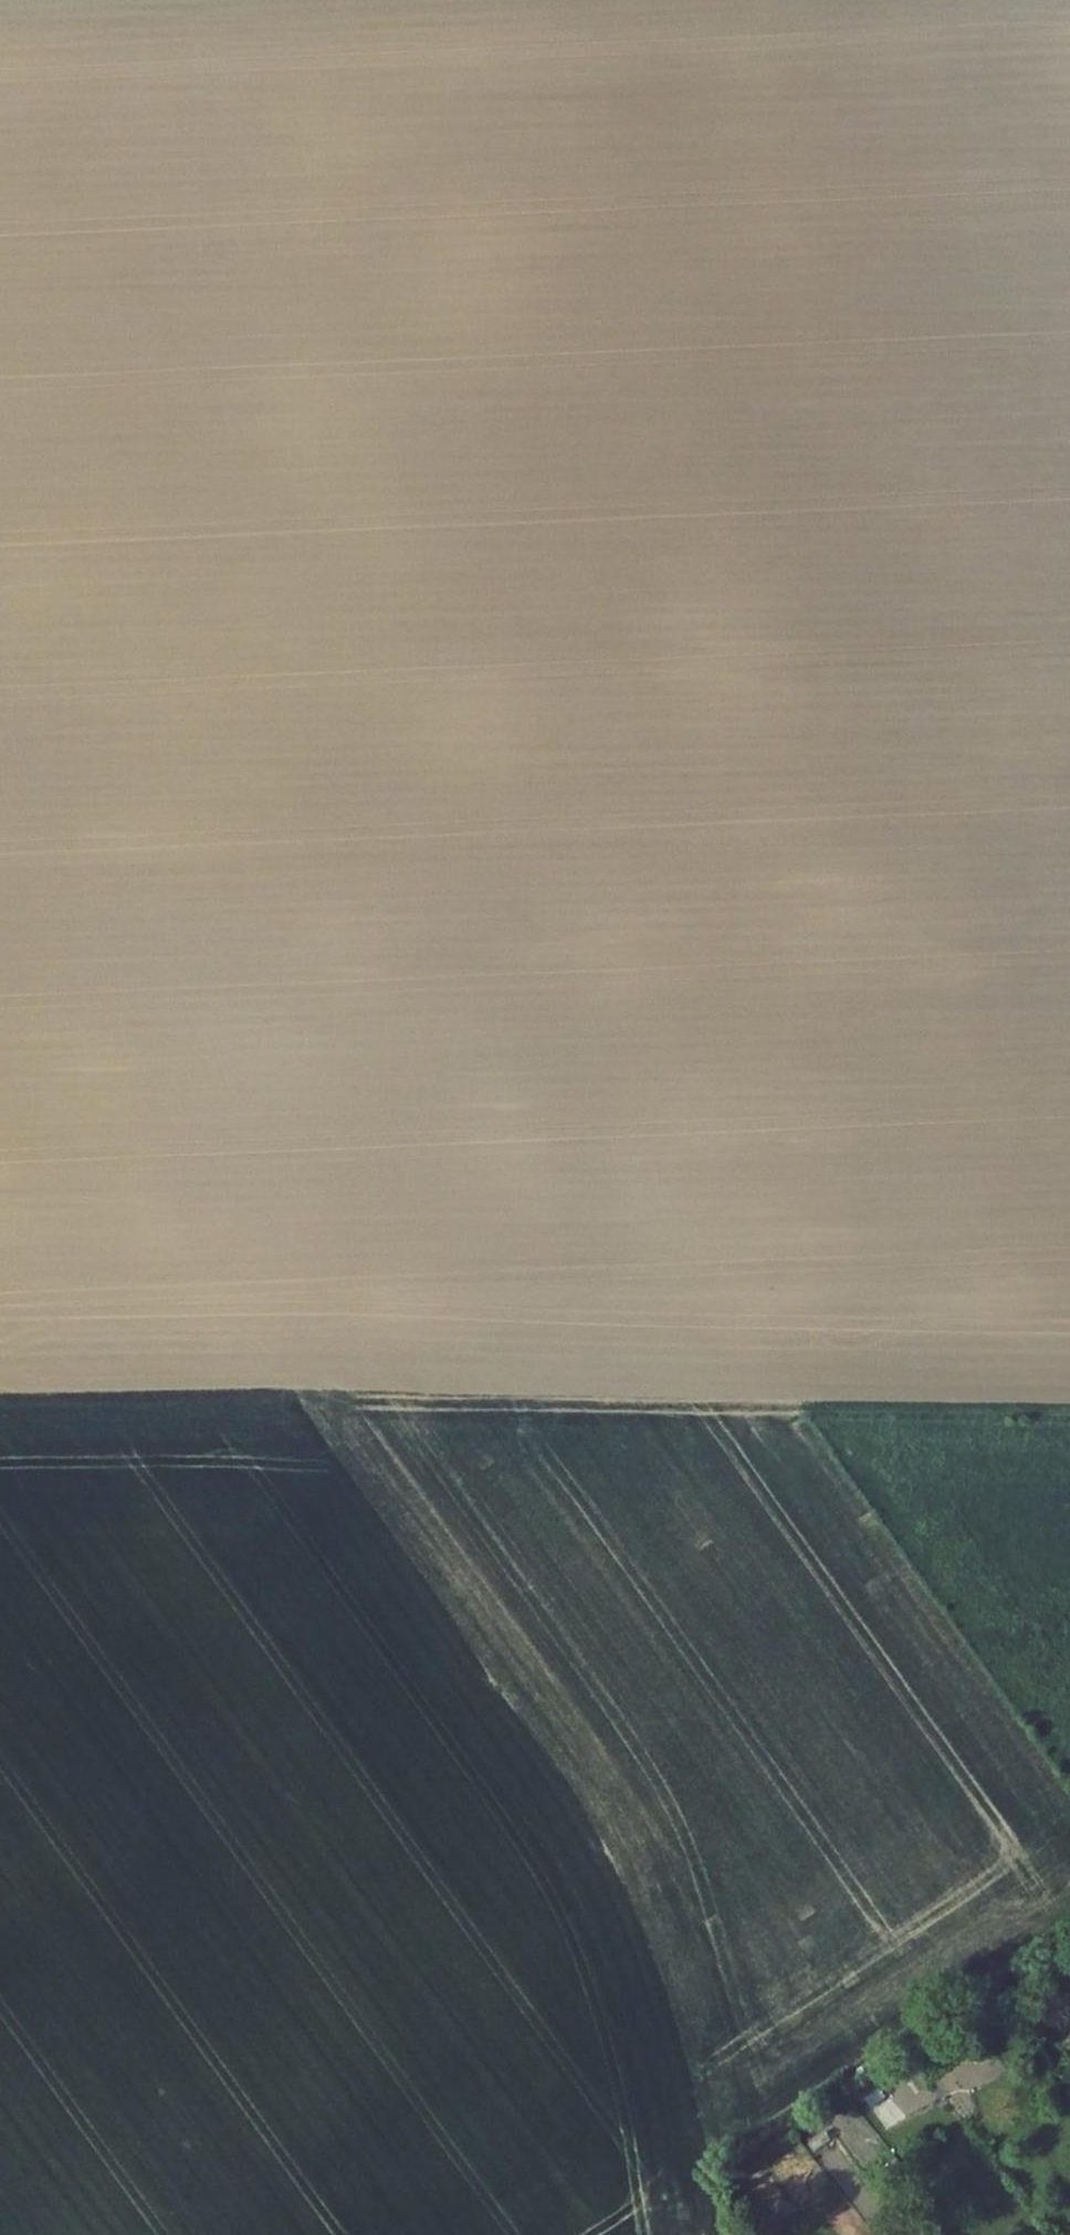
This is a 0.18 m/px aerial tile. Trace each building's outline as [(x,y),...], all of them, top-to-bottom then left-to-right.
[(941,2095),(1003,2074),(991,2038),(929,2059),(941,2095)]
